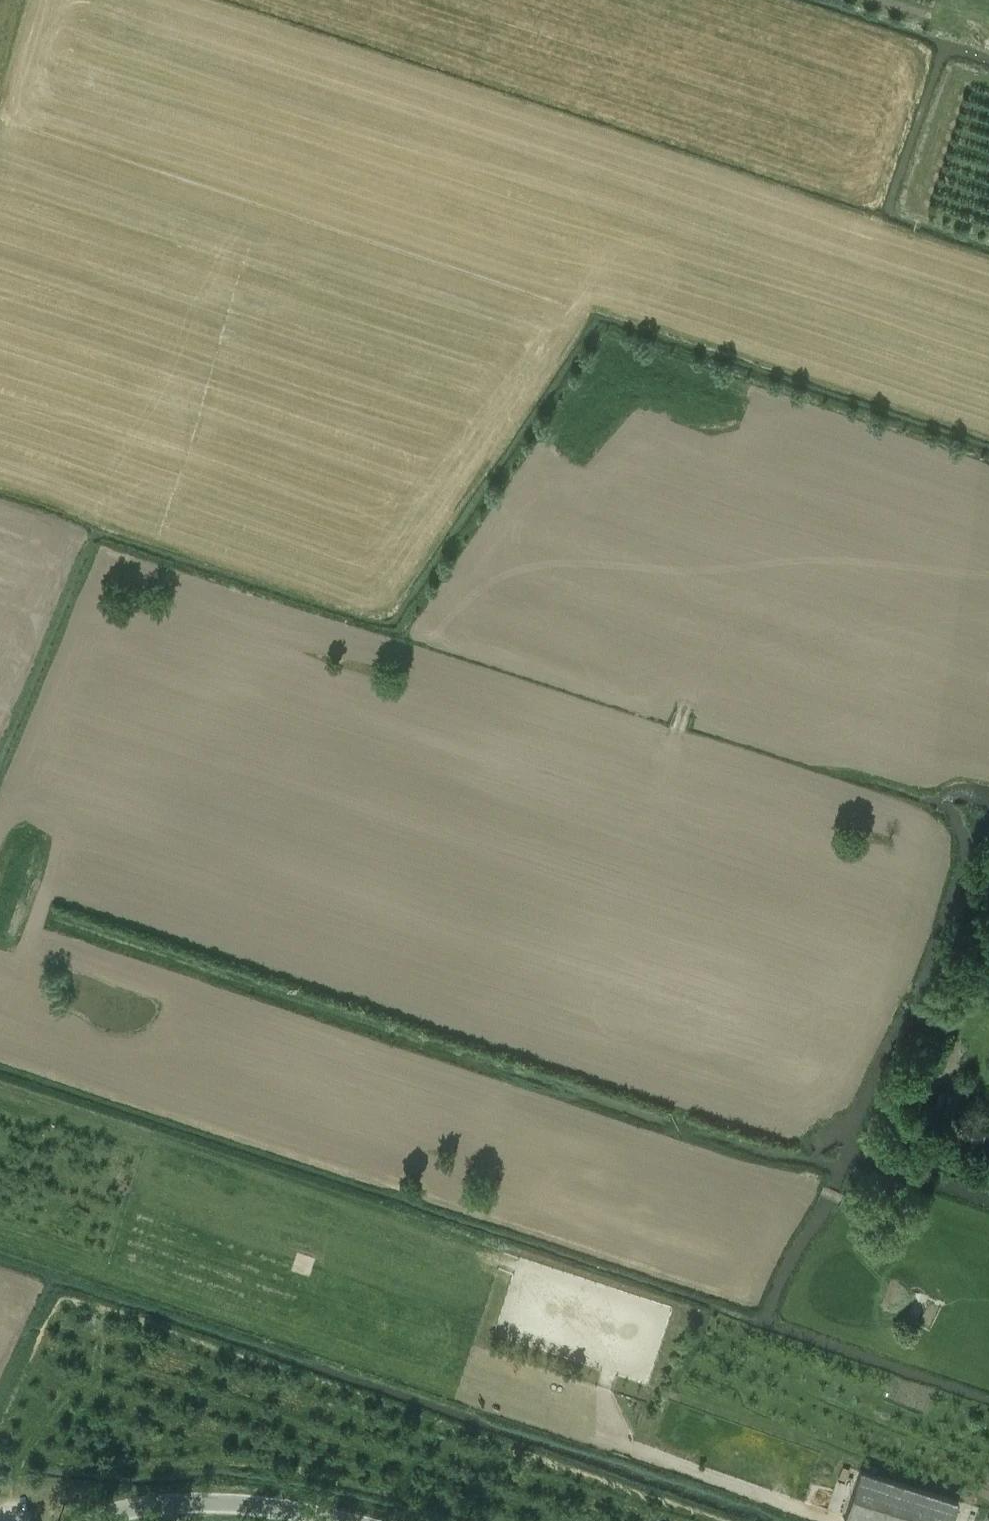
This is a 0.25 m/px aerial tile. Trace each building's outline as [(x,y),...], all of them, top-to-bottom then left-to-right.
[(958,1501),(860,1469),(844,1518),(854,1520),(952,1520),(958,1501)]
